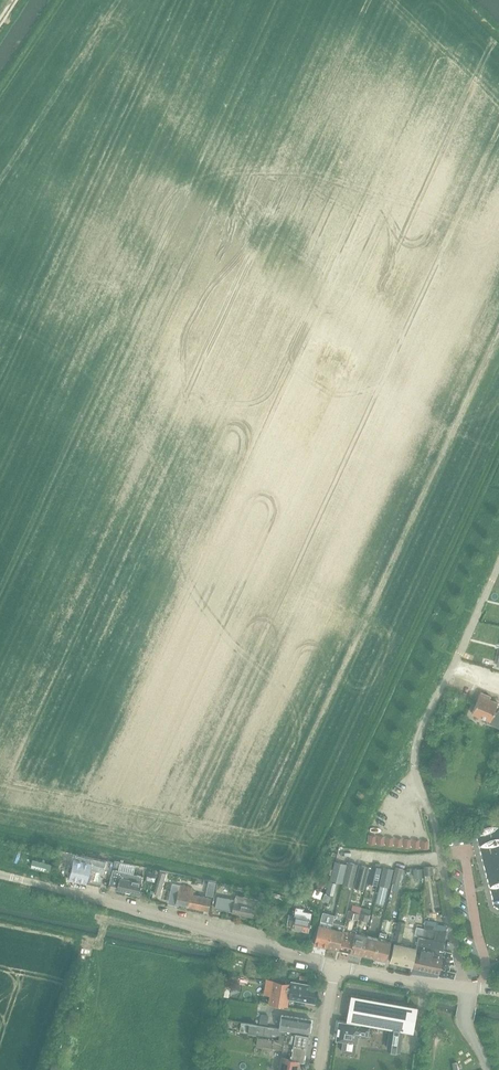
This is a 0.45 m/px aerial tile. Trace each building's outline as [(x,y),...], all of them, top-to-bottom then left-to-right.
[(482,677),(483,687),(491,687),(491,693),(498,693),(498,676),(495,676),(482,677)] [(498,710),(497,712),(494,711),(498,703),(490,699),(491,697),(481,692),(472,713),(490,721),(489,723),(498,728),(498,711),(498,710)] [(113,869),(109,885),(118,887),(117,889),(139,894),(142,884),(143,876),(120,871),(122,863),(115,861),(113,869)] [(352,886),(358,864),(348,861),(347,864),(335,861),(330,880),(352,886)] [(72,866),(70,878),(100,885),(105,866),(91,862),(89,870),(72,866)] [(364,889),(369,867),(359,865),(354,887),(364,889)] [(377,886),(381,868),(371,866),(367,884),(377,886)] [(399,884),(403,868),(395,866),(392,882),(399,884)] [(433,866),(424,867),(424,875),(433,874),(433,866)] [(380,885),(376,903),(384,904),(388,887),(389,887),(394,869),(383,867),(379,885),(380,885)] [(422,869),(413,869),(413,878),(422,878),(422,869)] [(160,872),(154,893),(160,894),(166,873),(160,872)] [(329,882),(325,894),(333,896),(337,883),(329,882)] [(208,911),(211,898),(193,894),(194,889),(192,889),(192,887),(179,884),(178,891),(171,890),(169,902),(187,906),(208,911)] [(402,911),(403,897),(410,898),(410,887),(399,886),(398,902),(395,902),(394,910),(402,911)] [(315,890),(313,895),(318,897),(321,899),(323,893),(315,890)] [(322,900),(323,900),(328,902),(330,896),(325,894),(322,900)] [(256,917),(258,906),(258,905),(257,904),(258,901),(236,896),(235,900),(218,896),(215,908),(256,917)] [(269,924),(271,913),(272,904),(266,903),(262,923),(269,924)] [(312,913),(303,911),(303,909),(296,907),(292,929),(309,932),(312,913)] [(360,913),(359,919),(368,921),(370,915),(369,915),(371,910),(362,908),(361,912),(360,912),(360,913)] [(360,913),(349,910),(347,917),(358,920),(358,919),(359,919),(360,913)] [(401,941),(405,923),(399,921),(395,940),(401,941)] [(412,966),(412,967),(439,973),(442,958),(441,958),(445,942),(444,942),(446,934),(435,931),(436,926),(442,927),(442,924),(426,921),(424,929),(422,937),(419,936),(416,948),(412,966)] [(319,926),(314,944),(327,947),(332,924),(320,922),(319,926)] [(332,924),(327,947),(338,950),(339,949),(343,932),(344,926),(333,923),(332,924)] [(339,949),(351,952),(355,934),(343,932),(339,949)] [(391,941),(386,940),(387,934),(380,933),(378,939),(374,958),(386,961),(391,941)] [(350,953),(362,956),(366,937),(355,934),(351,952),(350,953)] [(362,956),(374,958),(378,939),(367,936),(366,937),(362,956)] [(390,962),(412,966),(416,948),(394,943),(392,951),(390,962)] [(318,986),(291,982),(291,984),(273,981),(269,1002),(287,1005),(288,997),(315,1002),(318,986)] [(417,1007),(351,995),(347,1020),(392,1028),(389,1049),(398,1051),(401,1030),(413,1032),(417,1007)] [(261,1013),(259,1022),(266,1023),(268,1015),(261,1013)] [(279,1029),(309,1035),(311,1020),(281,1015),(279,1029)] [(339,1020),(336,1040),(343,1041),(341,1052),(355,1054),(356,1043),(357,1043),(358,1037),(368,1039),(370,1026),(339,1020)] [(241,1022),(240,1031),(272,1036),(273,1034),(280,1035),(280,1033),(274,1032),(274,1028),(241,1022)] [(279,1029),(274,1028),(274,1032),(280,1033),(280,1035),(285,1036),(284,1042),(307,1046),(309,1035),(279,1029)] [(281,1057),(300,1061),(305,1061),(307,1046),(284,1042),(257,1038),(256,1045),(282,1049),(281,1057)] [(281,1057),(279,1069),(298,1069),(300,1061),(281,1057)]
